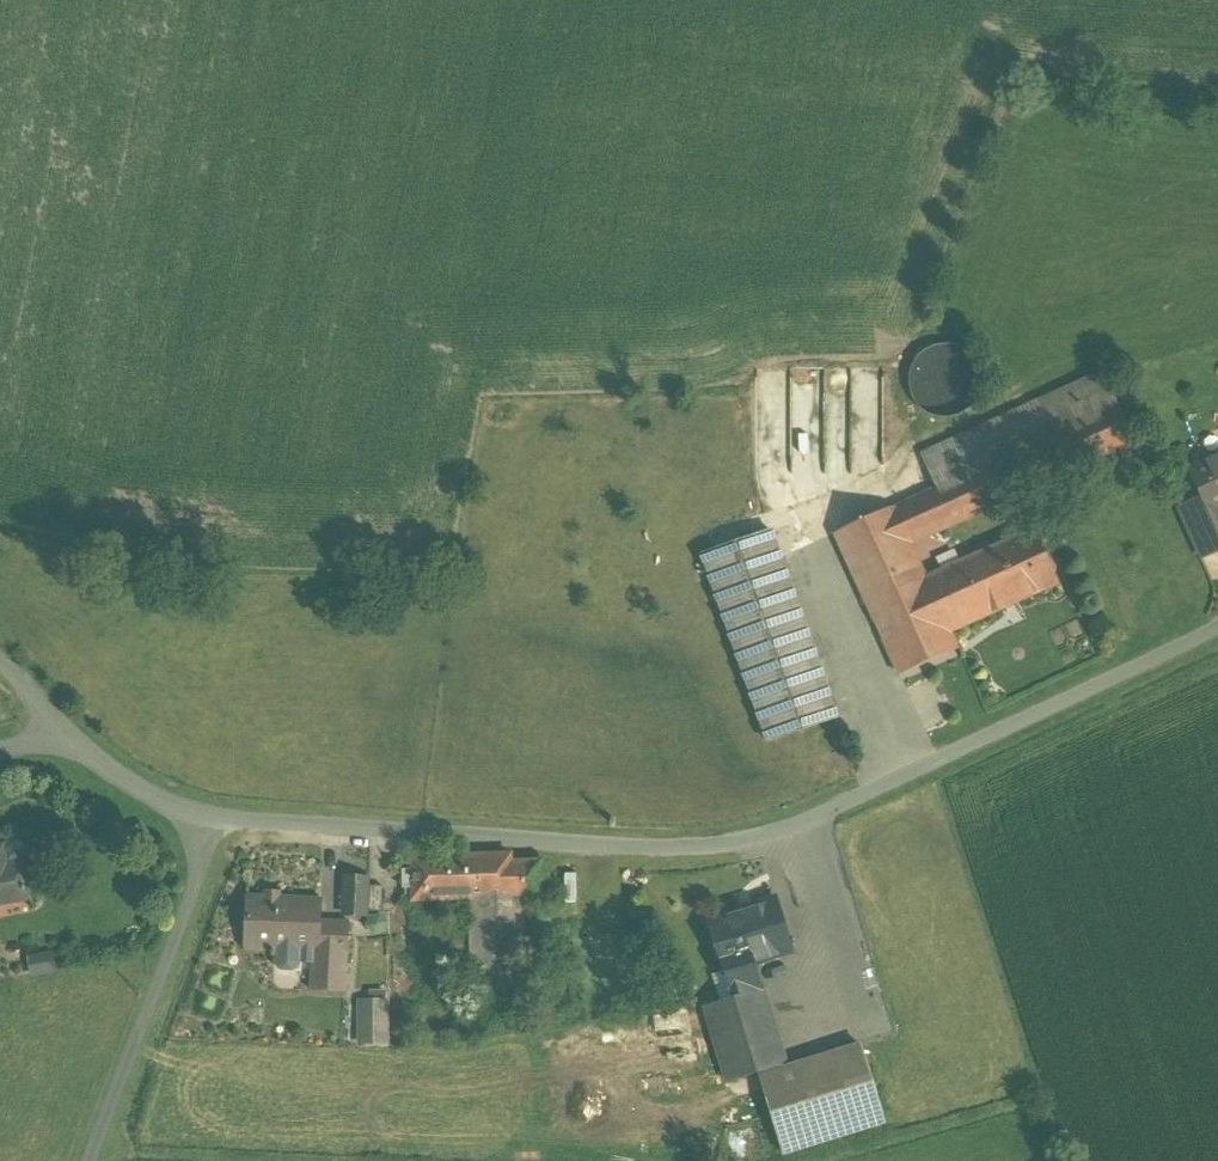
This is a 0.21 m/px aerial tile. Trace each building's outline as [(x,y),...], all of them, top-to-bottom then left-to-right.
[(939,327),(922,331),(912,338),(904,350),(902,367),(905,379),(913,389),(926,397),(946,398),(964,388),(971,377),(974,360),(969,346),(959,334),(939,327)] [(1061,575),(1035,514),(927,560),(914,531),(973,506),(972,505),(1136,433),(1104,358),(918,439),(934,475),(897,491),(834,518),(899,666),(962,638),(954,620),(1061,575)] [(1191,470),(1204,499),(1210,511),(1217,508),(1217,458),(1191,470)] [(1204,499),(1180,510),(1202,558),(1217,550),(1217,508),(1210,511),(1204,499)] [(840,702),(770,511),(702,536),(773,727),(840,702)] [(0,833),(0,894),(37,886),(25,828),(0,833)] [(541,837),(409,840),(410,890),(472,888),(474,1017),(525,1016),(523,887),(543,887),(541,837)] [(369,859),(345,859),(345,903),(368,903),(369,859)] [(733,1076),(752,1070),(777,1148),(889,1113),(862,1028),(789,1051),(758,955),(796,944),(775,871),(700,893),(719,957),(696,964),(733,1076)] [(321,879),(246,879),(247,944),(321,944),(321,879)] [(348,980),(349,929),(324,928),(322,979),(348,980)] [(393,1033),(391,986),(358,987),(359,1035),(393,1033)]
